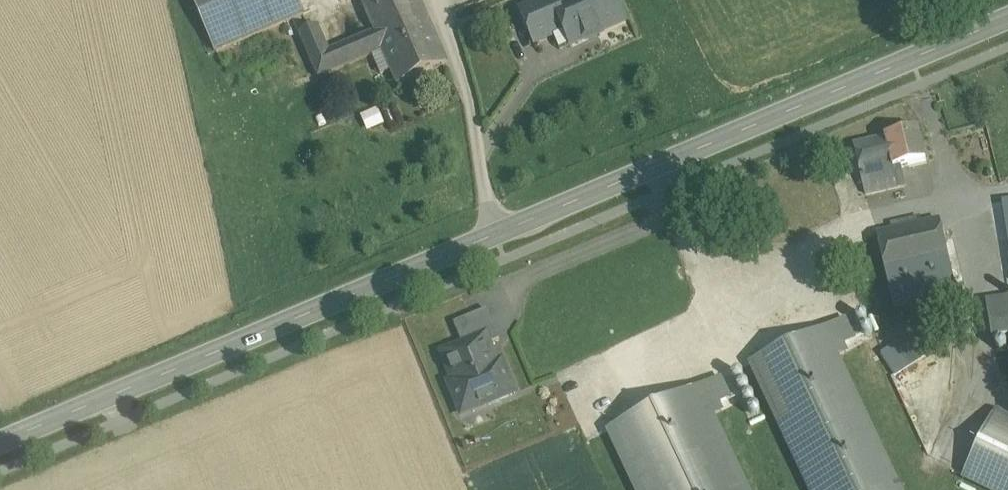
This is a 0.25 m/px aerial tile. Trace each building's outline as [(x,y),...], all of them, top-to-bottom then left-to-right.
[(217,52),(304,14),(298,0),(194,0),(217,52)] [(376,31),(330,51),(318,25),(299,33),(318,78),(384,50),(429,24),(419,0),(362,0),(376,31)] [(522,10),(537,44),(566,31),(555,6),(556,6),(554,0),(545,0),(522,10)] [(568,1),(556,6),(555,6),(566,31),(572,45),(625,21),(616,0),(567,0),(568,1)] [(429,24),(384,50),(399,85),(447,63),(429,24)] [(363,113),(368,127),(384,123),(380,108),(363,113)] [(919,130),(886,138),(894,170),(901,168),(926,162),(919,130)] [(886,138),(854,145),(866,194),(905,185),(901,168),(894,170),(886,138)] [(940,220),(877,234),(887,274),(949,260),(940,220)] [(949,260),(887,274),(894,307),(937,297),(940,313),(961,308),(949,260)] [(988,303),(994,338),(1007,336),(1007,299),(988,303)] [(488,311),(455,324),(464,347),(486,337),(489,345),(500,341),(488,311)] [(751,365),(810,489),(900,489),(837,357),(846,353),(842,345),(854,339),(846,320),(751,365)] [(896,374),(925,355),(910,333),(881,351),(896,374)] [(464,347),(443,355),(455,383),(450,385),(460,408),(486,397),(489,404),(514,394),(506,373),(501,375),(489,345),(486,337),(464,347)] [(723,383),(607,438),(632,489),(745,489),(712,421),(724,415),(720,408),(726,405),(720,391),(726,388),(723,383)] [(994,415),(965,475),(995,489),(1007,489),(1007,421),(994,415)]
